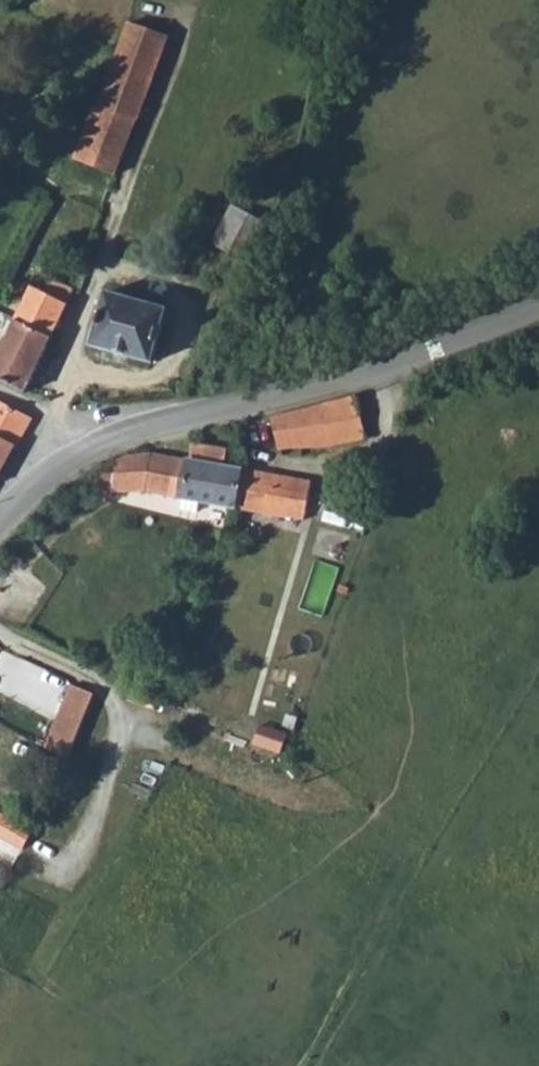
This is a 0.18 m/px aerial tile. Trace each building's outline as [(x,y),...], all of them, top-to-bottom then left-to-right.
[(116,173),(125,150),(168,34),(130,19),(99,104),(95,102),(76,158),(116,173)] [(214,243),(249,260),(268,221),(233,204),(214,243)] [(27,387),(69,302),(31,284),(0,351),(0,376),(27,387)] [(91,346),(151,365),(169,309),(108,291),(91,346)] [(269,416),(278,448),(335,447),(364,437),(353,394),(269,416)] [(14,444),(29,415),(0,400),(0,437),(14,444)] [(14,444),(0,437),(0,472),(14,444)] [(116,457),(113,490),(146,490),(181,496),(179,505),(195,508),(197,498),(232,505),(239,468),(223,466),(226,450),(191,444),(188,460),(152,454),(116,457)] [(232,505),(293,515),(304,517),(312,481),(239,468),(232,505)] [(291,535),(304,537),(305,524),(292,521),(291,535)] [(64,758),(77,726),(92,690),(73,681),(40,745),(64,758)] [(0,813),(0,837),(20,849),(30,830),(18,824),(0,813)] [(33,824),(22,817),(18,824),(30,830),(33,824)]
